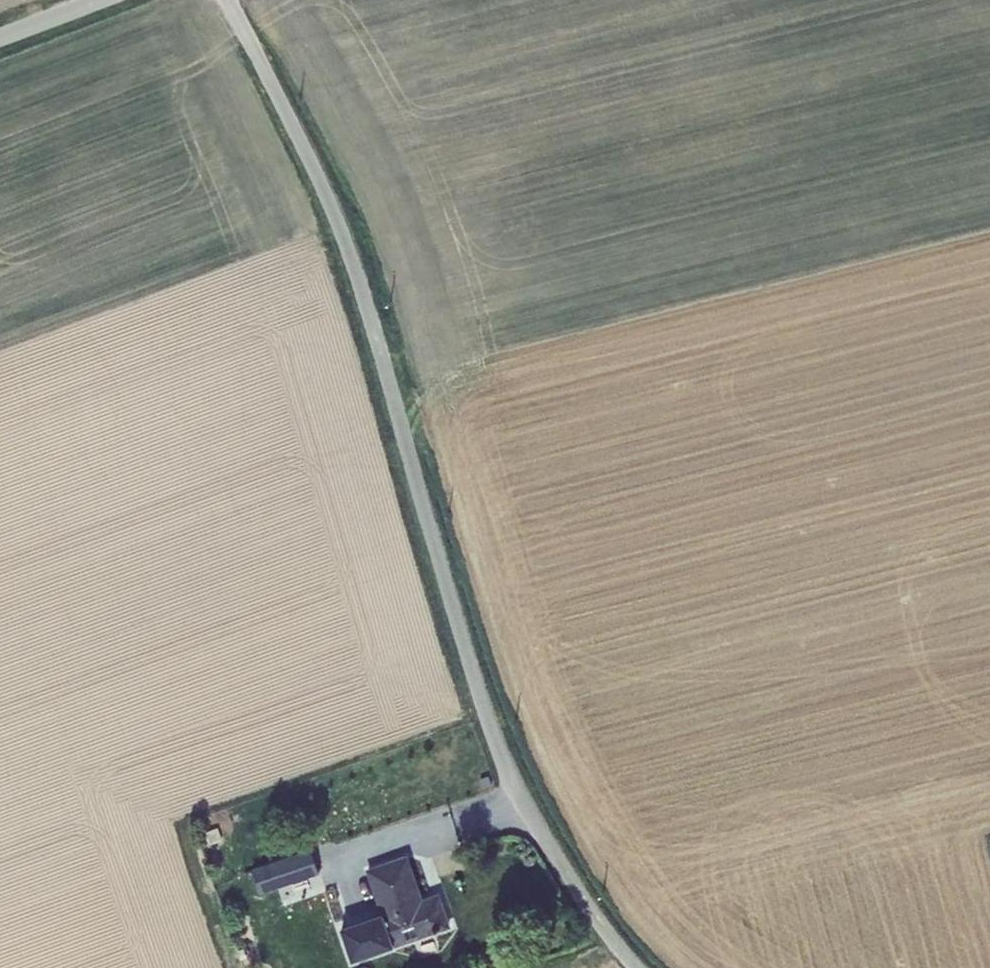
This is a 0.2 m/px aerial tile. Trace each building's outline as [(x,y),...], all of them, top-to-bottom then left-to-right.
[(310,847),(252,869),(261,894),(320,872),(310,847)] [(406,856),(366,870),(380,912),(342,926),(353,959),(448,926),(440,903),(424,908),(406,856)]
